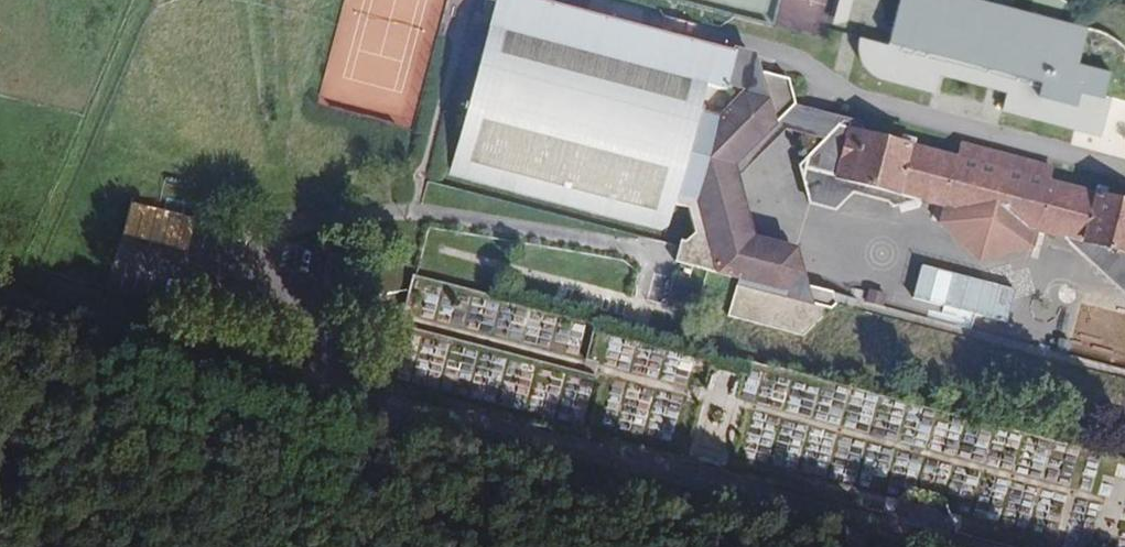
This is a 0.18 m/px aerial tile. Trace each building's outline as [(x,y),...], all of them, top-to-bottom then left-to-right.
[(675,203),(734,67),(737,57),(526,0),(478,0),(472,22),(490,27),(468,103),(465,103),(464,108),(468,109),(450,172),(667,232),(675,203)] [(843,23),(849,0),(835,0),(830,20),(843,23)] [(882,41),(855,35),(857,55),(864,67),(879,76),(932,92),(936,73),(1002,91),(999,109),(1095,134),(1103,95),(1111,71),(1075,62),(1085,26),(984,0),(895,0),(882,41)] [(731,165),(795,106),(787,80),(758,73),(752,71),(734,67),(675,203),(690,207),(695,233),(683,247),(678,245),(674,262),(680,263),(705,270),(738,279),(729,315),(804,335),(836,304),(832,292),(805,285),(796,247),(753,236),(734,175),(731,165)] [(734,175),(787,128),(826,139),(846,144),(851,131),(866,135),(864,124),(795,106),(731,165),(734,175)] [(1049,181),(1053,169),(959,147),(959,157),(866,135),(851,131),(846,144),(826,139),(801,164),(810,202),(829,209),(851,193),(884,202),(892,208),(908,205),(910,197),(944,207),(939,221),(978,260),(1026,247),(1038,228),(1072,238),(1072,243),(1082,255),(1097,250),(1100,246),(1124,252),(1124,202),(1049,181)] [(1082,255),(1124,295),(1124,252),(1100,246),(1097,250),(1082,255)]
